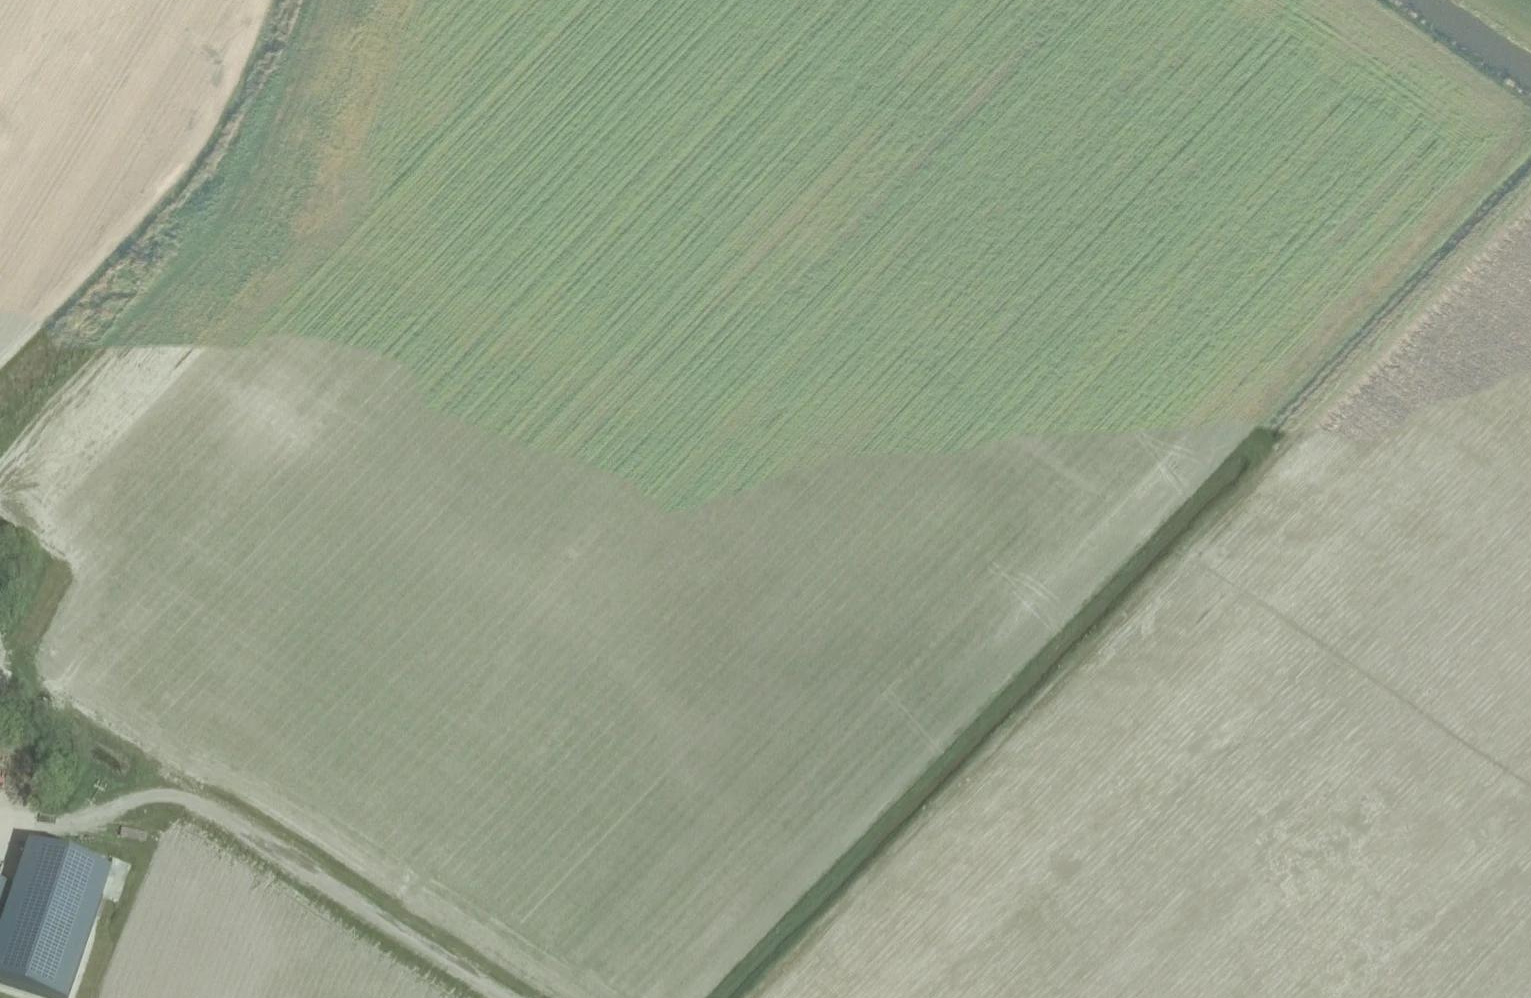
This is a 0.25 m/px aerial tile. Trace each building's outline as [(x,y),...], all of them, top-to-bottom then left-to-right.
[(0,937),(0,983),(44,997),(64,997),(107,871),(31,846),(0,937)]
